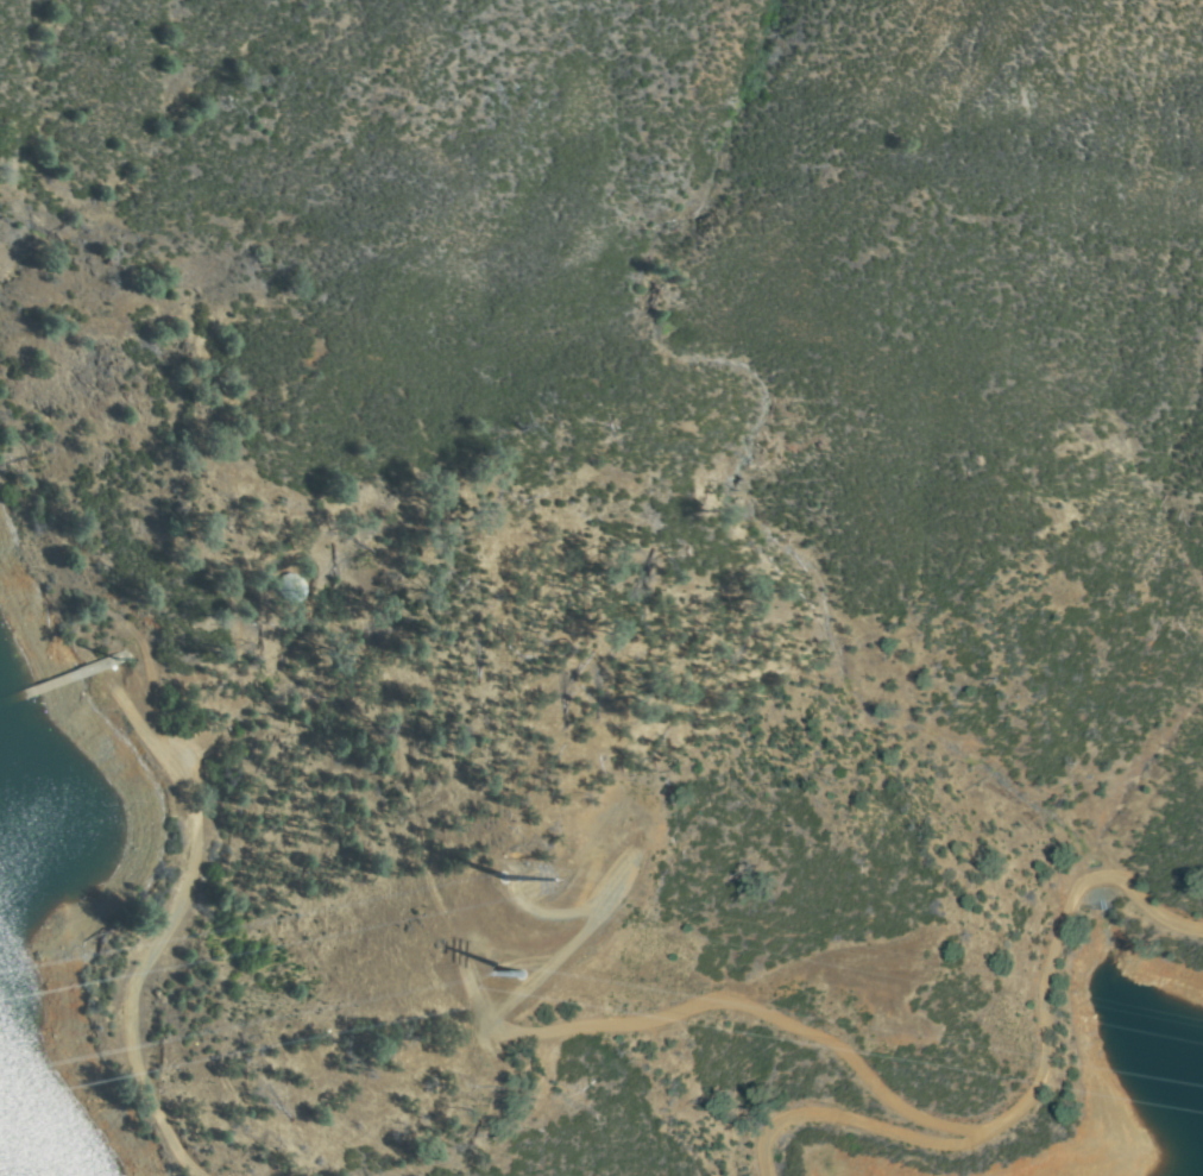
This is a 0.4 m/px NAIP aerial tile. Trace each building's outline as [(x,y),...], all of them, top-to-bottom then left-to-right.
[(295,576),(300,577),(303,579),(307,585),(308,590),(307,595),(303,599),(296,603),(289,602),(285,599),(283,596),(281,589),(283,581),(285,578),(290,576),(295,576)]
